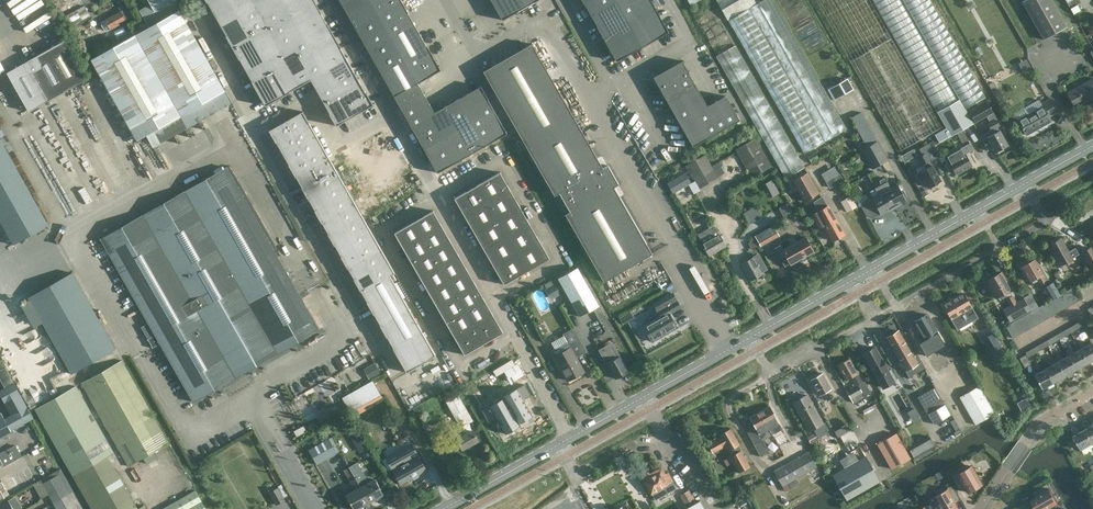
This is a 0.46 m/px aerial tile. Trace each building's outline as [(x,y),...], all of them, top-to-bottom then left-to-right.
[(140,11),(147,23),(179,6),(176,0),(148,0),(151,4),(140,11)] [(206,2),(207,2),(226,35),(225,36),(239,59),(252,81),(251,81),(265,106),(289,92),(311,80),(316,90),(323,101),(329,113),(336,126),(373,105),(366,92),(340,47),(341,47),(327,23),(327,24),(321,13),(314,0),(205,0),(206,2)] [(394,96),(418,83),(441,70),(427,46),(408,13),(401,0),(339,0),(394,96)] [(502,20),(537,0),(491,0),(502,20)] [(584,4),(597,26),(596,26),(616,61),(669,32),(651,0),(582,0),(584,4)] [(719,4),(728,20),(756,4),(754,0),(726,0),(719,4)] [(900,151),(942,127),(869,0),(814,0),(900,151)] [(943,124),(946,128),(934,135),(939,143),(950,136),(971,124),(963,110),(986,97),(930,0),(873,0),(943,124)] [(1044,40),(1067,27),(1052,0),(1024,0),(1022,1),(1044,40)] [(1073,14),(1080,10),(1077,4),(1081,2),(1079,0),(1065,0),(1073,14)] [(84,5),(72,12),(66,15),(72,26),(90,15),(84,5)] [(110,29),(132,17),(126,8),(105,20),(110,29)] [(137,140),(225,91),(179,10),(91,59),(137,140)] [(86,79),(64,40),(25,61),(7,72),(28,112),(86,79)] [(718,53),(784,177),(804,167),(739,42),(718,53)] [(565,214),(604,281),(652,254),(614,187),(619,184),(607,164),(602,167),(531,44),(483,71),(554,195),(559,193),(570,211),(565,214)] [(653,77),(693,146),(740,120),(726,96),(707,106),(689,73),(682,61),(653,77)] [(1066,91),(1075,108),(1092,98),(1092,78),(1092,77),(1066,91)] [(853,90),(847,78),(827,89),(834,101),(853,90)] [(435,112),(418,83),(394,96),(437,172),(507,133),(487,99),(488,99),(481,86),(468,93),(435,112)] [(1044,101),(1049,95),(1044,91),(1039,97),(1044,101)] [(1008,145),(999,130),(998,131),(996,127),(999,126),(995,119),(996,118),(986,100),(968,111),(974,123),(986,116),(990,122),(987,123),(991,130),(987,132),(989,136),(986,137),(995,152),(1008,145)] [(1042,107),(1018,121),(1026,135),(1051,121),(1049,117),(1056,113),(1049,100),(1041,105),(1042,107)] [(869,107),(863,110),(876,135),(882,131),(869,107)] [(302,111),(269,130),(276,142),(289,164),(288,165),(295,177),(296,177),(302,187),(301,188),(308,200),(309,199),(315,210),(314,210),(321,223),(322,222),(328,233),(327,233),(334,246),(335,245),(341,256),(340,256),(347,268),(348,268),(354,279),(353,279),(360,291),(361,291),(367,302),(366,302),(373,314),(374,314),(380,325),(386,337),(387,337),(393,347),(393,348),(406,372),(426,361),(426,360),(435,355),(390,275),(394,273),(317,136),(302,111)] [(861,150),(872,170),(888,160),(860,112),(850,118),(867,147),(861,150)] [(964,141),(968,139),(964,129),(960,131),(964,141)] [(755,138),(735,149),(752,178),(771,166),(755,138)] [(13,245),(48,225),(0,140),(0,221),(13,245)] [(162,142),(152,146),(153,148),(142,152),(150,175),(171,168),(162,142)] [(920,171),(929,188),(931,187),(932,188),(936,185),(936,184),(941,181),(931,165),(930,165),(928,162),(937,157),(929,143),(919,149),(922,155),(918,157),(923,165),(925,168),(920,171)] [(948,162),(955,175),(972,165),(965,153),(964,154),(961,148),(947,156),(950,162),(948,162)] [(907,152),(901,156),(905,163),(911,159),(907,152)] [(699,189),(718,178),(724,175),(717,163),(711,166),(705,155),(685,166),(699,189)] [(500,172),(454,198),(504,285),(549,258),(500,172)] [(807,172),(803,174),(792,180),(804,202),(819,193),(807,172)] [(691,184),(685,173),(667,183),(674,194),(691,184)] [(830,188),(844,180),(839,173),(826,182),(830,188)] [(878,180),(893,208),(898,205),(900,205),(903,203),(904,202),(905,201),(896,184),(888,190),(886,187),(889,185),(884,177),(878,180)] [(881,214),(882,214),(884,214),(888,212),(888,210),(893,208),(878,180),(872,184),(879,195),(872,199),(877,206),(881,214)] [(320,330),(298,293),(237,186),(111,258),(128,288),(127,288),(127,289),(128,289),(132,295),(131,295),(131,296),(132,296),(155,335),(147,339),(148,341),(148,340),(152,346),(151,347),(152,348),(160,344),(193,402),(195,401),(194,401),(210,392),(211,394),(212,393),(211,391),(217,388),(218,390),(220,389),(218,387),(234,378),(236,377),(252,368),(253,370),(254,369),(253,367),(259,364),(260,366),(261,365),(260,363),(276,354),(278,353),(294,344),(295,346),(296,345),(295,343),(301,340),(302,342),(303,341),(302,339),(318,330),(318,331),(320,330)] [(841,201),(847,211),(855,206),(849,196),(841,201)] [(827,206),(822,197),(812,202),(818,212),(811,215),(819,228),(823,225),(833,241),(834,240),(835,241),(839,239),(839,237),(844,234),(835,218),(834,218),(832,214),(827,206)] [(788,204),(779,209),(784,217),(792,212),(788,204)] [(758,205),(744,211),(750,222),(763,216),(758,205)] [(503,332),(433,210),(394,233),(463,355),(503,332)] [(709,255),(725,246),(714,226),(698,235),(703,244),(702,244),(709,255)] [(755,237),(760,245),(778,236),(773,227),(755,237)] [(813,252),(805,236),(782,249),(780,245),(775,248),(784,266),(789,263),(790,264),(813,252)] [(1072,258),(1079,254),(1075,248),(1069,251),(1061,238),(1048,246),(1060,266),(1073,259),(1072,258)] [(755,240),(748,244),(751,250),(758,246),(755,240)] [(1083,252),(1092,270),(1092,253),(1090,248),(1083,252)] [(749,280),(762,274),(753,257),(741,264),(749,280)] [(1021,266),(1030,282),(1036,278),(1041,286),(1046,283),(1042,275),(1042,274),(1033,259),(1021,266)] [(579,317),(599,305),(577,267),(557,278),(579,317)] [(115,349),(72,272),(28,297),(72,374),(115,349)] [(985,281),(992,293),(995,299),(1011,290),(1001,272),(985,281)] [(553,280),(543,285),(551,300),(561,294),(553,280)] [(1055,298),(1057,296),(1061,294),(1056,285),(1050,288),(1055,298)] [(1076,302),(1081,299),(1082,299),(1075,286),(1069,290),(1076,302)] [(1063,293),(1070,305),(1076,302),(1069,290),(1063,293)] [(963,292),(942,305),(950,318),(965,309),(968,315),(974,311),(963,292)] [(672,293),(654,303),(661,316),(643,326),(652,341),(663,336),(662,334),(666,332),(667,333),(677,328),(669,314),(680,307),(672,293)] [(1061,294),(1057,296),(1065,309),(1070,305),(1063,293),(1061,294)] [(1013,295),(1011,296),(1006,299),(1010,307),(1017,303),(1013,295)] [(1055,298),(1052,300),(1059,312),(1065,309),(1057,296),(1055,298)] [(1052,300),(1046,303),(1053,315),(1059,312),(1052,300)] [(1040,306),(1047,319),(1053,315),(1046,303),(1040,306)] [(601,323),(607,319),(599,305),(593,309),(601,323)] [(1047,319),(1040,306),(1034,310),(1041,322),(1047,319)] [(1028,313),(1035,325),(1041,322),(1034,310),(1031,311),(1028,313)] [(623,325),(634,318),(631,312),(619,318),(623,325)] [(1028,313),(1026,314),(1023,316),(1030,329),(1035,325),(1028,313)] [(914,322),(924,339),(930,335),(935,344),(942,340),(927,315),(914,322)] [(1023,316),(1017,319),(1024,332),(1030,329),(1023,316)] [(897,317),(883,321),(886,331),(900,327),(897,317)] [(1017,319),(1011,323),(1018,335),(1024,332),(1017,319)] [(1080,322),(1072,326),(1074,331),(1082,326),(1080,322)] [(1018,335),(1011,323),(1005,326),(1012,338),(1018,335)] [(1060,333),(1063,337),(1071,333),(1068,328),(1060,333)] [(570,348),(553,357),(562,372),(563,372),(568,381),(584,372),(576,356),(586,351),(574,330),(564,336),(570,348)] [(904,369),(906,372),(918,364),(918,363),(921,361),(915,351),(911,353),(898,330),(892,334),(889,333),(888,336),(886,337),(901,363),(899,364),(902,369),(904,369)] [(982,340),(992,357),(1001,352),(991,335),(982,340)] [(1051,344),(1059,339),(1057,335),(1049,339),(1051,344)] [(1048,346),(1045,341),(1037,346),(1040,350),(1048,346)] [(1087,363),(1092,360),(1092,346),(1091,342),(1079,349),(1087,363)] [(614,344),(600,352),(616,379),(620,377),(622,377),(626,374),(627,372),(629,372),(619,355),(620,355),(614,344)] [(883,387),(896,380),(890,369),(888,371),(886,368),(881,359),(874,347),(864,353),(883,387)] [(1036,352),(1034,348),(1026,352),(1028,357),(1036,352)] [(1068,355),(1076,369),(1087,363),(1079,349),(1074,352),(1073,350),(1067,353),(1068,355)] [(1057,362),(1064,376),(1076,369),(1068,355),(1062,359),(1061,356),(1055,360),(1057,362)] [(849,358),(837,365),(846,380),(851,378),(855,386),(846,391),(853,403),(871,393),(864,381),(862,382),(849,358)] [(128,466),(169,443),(122,360),(81,383),(128,466)] [(1045,368),(1053,382),(1064,376),(1057,362),(1051,365),(1049,362),(1043,365),(1045,369),(1045,368)] [(363,369),(369,380),(380,374),(374,363),(363,369)] [(1045,369),(1033,375),(1041,389),(1053,382),(1045,368),(1045,369)] [(810,380),(819,395),(823,393),(828,401),(835,396),(831,389),(822,373),(810,380)] [(13,432),(12,430),(34,418),(14,382),(0,390),(0,394),(11,415),(5,418),(3,414),(0,416),(0,439),(13,432)] [(108,458),(115,454),(76,386),(34,409),(91,508),(137,508),(108,458)] [(975,425),(995,414),(979,386),(959,397),(975,425)] [(950,415),(944,405),(934,388),(917,398),(927,415),(928,414),(934,424),(950,415)] [(351,411),(367,402),(360,390),(344,399),(351,411)] [(462,435),(456,438),(462,450),(478,441),(472,429),(470,423),(473,421),(457,394),(445,401),(460,426),(462,435)] [(793,402),(809,432),(823,424),(807,395),(793,402)] [(1026,397),(1016,402),(1021,412),(1031,406),(1026,397)] [(917,406),(909,409),(913,421),(921,419),(917,406)] [(773,435),(783,429),(770,407),(760,412),(773,435)] [(773,435),(760,412),(749,418),(752,422),(747,425),(750,431),(747,433),(761,457),(769,452),(763,441),(773,435)] [(297,437),(307,431),(304,425),(293,431),(297,437)] [(799,428),(794,431),(797,438),(803,435),(799,428)] [(959,428),(951,433),(953,437),(961,432),(959,428)] [(708,444),(713,453),(725,446),(728,451),(730,456),(729,457),(738,473),(750,466),(740,450),(738,446),(739,445),(730,429),(719,435),(721,437),(708,444)] [(1082,450),(1092,444),(1092,443),(1085,430),(1074,436),(1082,450)] [(815,432),(807,437),(811,444),(819,440),(815,432)] [(877,445),(891,469),(910,459),(896,434),(877,445)] [(935,447),(929,436),(908,448),(914,458),(935,447)] [(362,438),(355,442),(360,452),(367,448),(362,438)] [(311,450),(309,451),(317,465),(318,464),(324,461),(336,454),(328,440),(311,450)] [(411,443),(396,451),(385,457),(400,484),(426,470),(411,443)] [(0,454),(0,467),(2,466),(3,467),(22,457),(16,445),(0,454)] [(817,467),(808,452),(774,471),(783,487),(817,467)] [(847,501),(847,500),(880,482),(865,456),(832,475),(847,501)] [(221,467),(216,458),(199,467),(204,476),(221,467)] [(349,467),(369,502),(384,494),(375,480),(368,483),(357,463),(349,467)] [(959,490),(964,487),(968,492),(981,485),(978,478),(979,477),(976,471),(974,472),(970,466),(951,476),(959,490)] [(369,502),(349,467),(355,478),(349,481),(353,488),(354,487),(356,490),(346,496),(353,508),(357,508),(369,502)] [(337,492),(343,489),(333,470),(326,474),(337,492)] [(668,473),(665,475),(662,476),(660,472),(653,476),(652,473),(649,474),(648,472),(643,475),(645,477),(642,479),(654,501),(676,488),(668,473)] [(53,502),(68,493),(57,474),(42,483),(53,502)] [(750,475),(743,476),(745,487),(753,485),(750,475)] [(680,492),(689,489),(687,483),(678,486),(680,492)] [(1047,483),(1034,491),(1037,496),(1031,499),(1036,508),(1045,508),(1058,502),(1047,483)] [(0,486),(0,500),(10,495),(4,484),(0,486)] [(940,508),(955,508),(957,508),(954,502),(959,499),(952,485),(933,496),(940,508)] [(278,488),(270,493),(276,505),(285,500),(278,488)] [(195,490),(161,508),(206,508),(195,490)] [(693,499),(689,491),(681,495),(685,503),(693,499)] [(53,502),(57,508),(77,508),(68,493),(53,502)] [(9,500),(0,505),(0,508),(22,508),(18,501),(16,502),(13,498),(9,500)] [(700,500),(685,508),(705,508),(700,500)]
